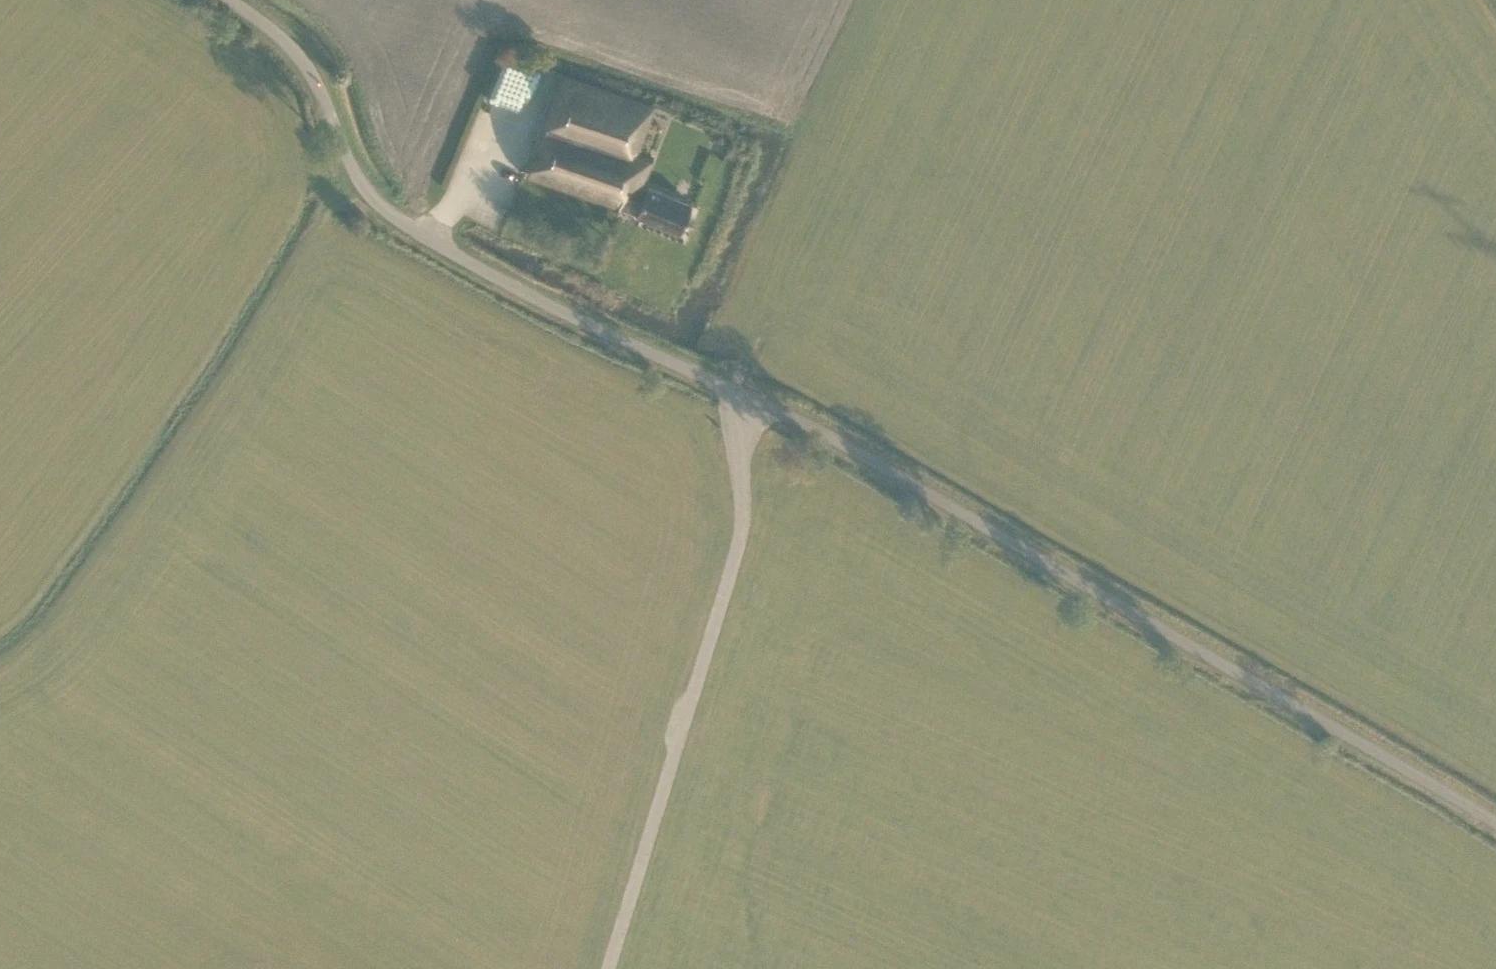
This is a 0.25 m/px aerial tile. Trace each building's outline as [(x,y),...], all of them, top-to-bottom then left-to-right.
[(617,209),(618,206),(678,230),(690,200),(644,181),(654,156),(637,150),(654,105),(560,72),(523,173),(617,209)]
